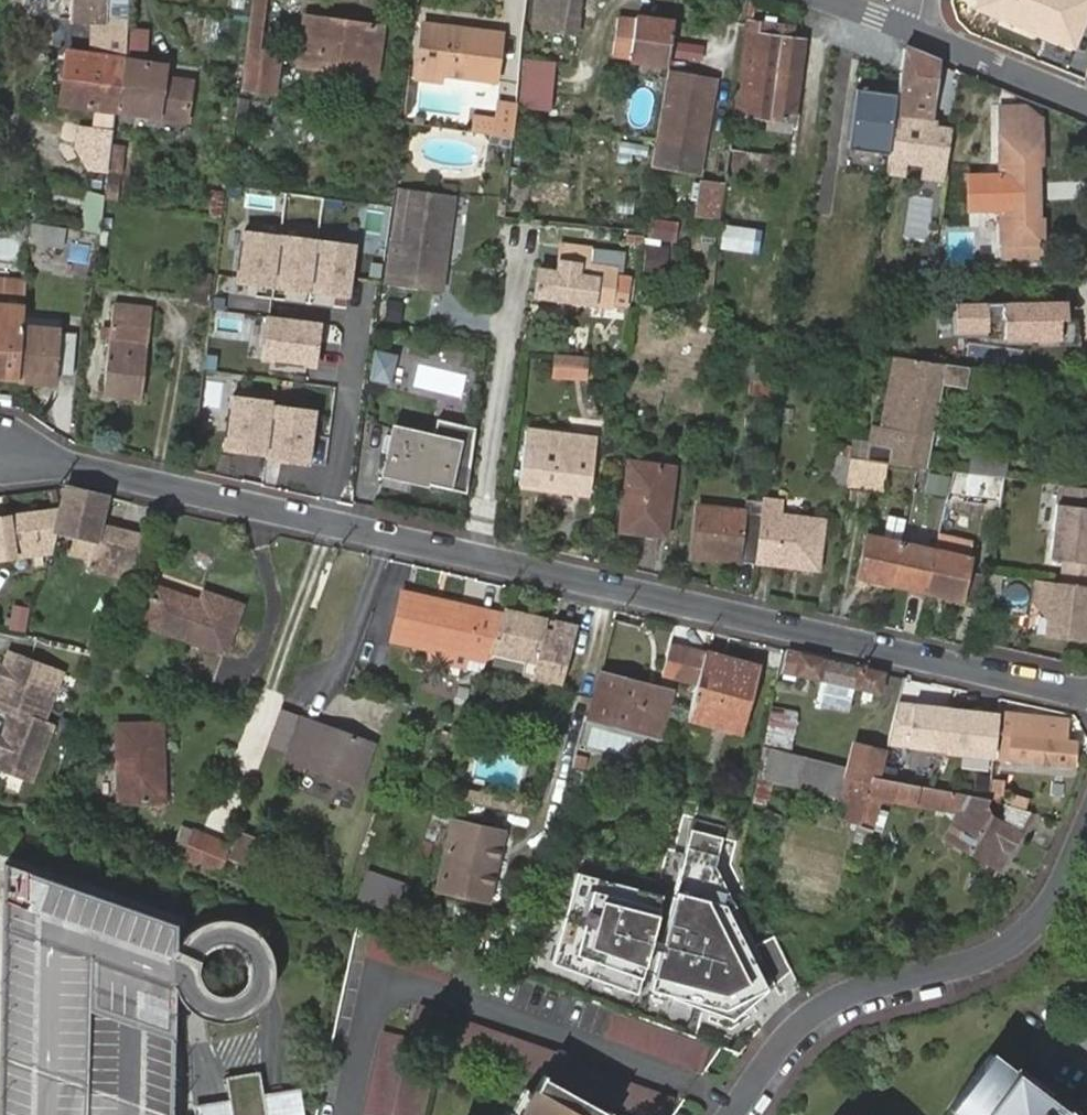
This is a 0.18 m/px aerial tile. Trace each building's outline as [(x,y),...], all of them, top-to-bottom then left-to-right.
[(88,170),(107,172),(109,149),(112,119),(114,113),(116,90),(120,90),(125,64),(125,59),(126,53),(128,0),(71,0),(71,26),(91,28),(91,59),(64,56),(59,106),(95,111),(93,129),(75,127),(72,149),(88,170)] [(248,18),(261,20),(263,0),(250,0),(248,18)] [(525,26),(524,29),(530,31),(532,26),(572,32),(578,0),(530,0),(525,26)] [(973,7),(1071,49),(1086,14),(1086,0),(976,0),(973,7)] [(261,20),(248,18),(241,90),(272,94),(277,52),(257,50),(261,20)] [(666,69),(671,25),(633,20),(632,23),(615,20),(609,58),(627,60),(627,64),(666,69)] [(791,29),(744,22),(732,113),(792,121),(802,43),(790,41),(791,29)] [(442,74),(494,80),(500,32),(422,24),(415,78),(440,81),(442,74)] [(152,27),(134,27),(135,55),(152,55),(152,27)] [(354,62),(376,64),(379,38),(310,29),(304,29),(299,66),(352,73),(354,62)] [(525,45),(521,77),(523,78),(521,91),(519,112),(544,115),(545,94),(552,48),(525,45)] [(932,130),(934,120),(928,120),(936,65),(903,51),(894,118),(888,158),(886,174),(899,176),(903,150),(927,154),(924,179),(943,182),(950,133),(932,130)] [(374,76),(376,64),(354,62),(352,73),(374,76)] [(116,90),(114,113),(182,123),(188,86),(160,82),(162,70),(125,64),(120,90),(116,90)] [(720,79),(666,69),(648,168),(703,178),(720,79)] [(888,158),(894,118),(896,97),(855,92),(847,152),(888,158)] [(512,139),(515,105),(497,103),(495,117),(492,137),(512,139)] [(986,185),(987,207),(994,212),(1001,212),(1002,243),(1003,244),(1004,259),(1022,258),(1022,261),(1043,260),(1042,220),(1038,219),(1037,169),(1040,169),(1038,123),(1022,107),(998,109),(1001,174),(993,174),(986,185)] [(492,137),(495,117),(473,114),(470,135),(492,137)] [(518,118),(517,129),(541,132),(542,122),(518,118)] [(109,149),(107,172),(117,173),(120,150),(109,149)] [(114,183),(105,181),(104,189),(104,192),(113,193),(114,183)] [(699,184),(694,216),(714,219),(720,186),(699,184)] [(453,197),(398,189),(386,284),(441,291),(453,197)] [(86,223),(103,226),(107,195),(90,193),(86,223)] [(66,228),(32,219),(30,234),(62,243),(66,228)] [(673,246),(676,225),(649,221),(646,241),(673,246)] [(753,252),(754,226),(715,224),(714,249),(753,252)] [(19,231),(0,231),(0,259),(19,259),(19,231)] [(344,298),(351,248),(240,233),(233,283),(344,298)] [(639,245),(639,270),(661,271),(662,246),(639,245)] [(537,271),(534,296),(608,307),(613,270),(555,262),(553,273),(537,271)] [(193,274),(188,302),(204,305),(209,277),(193,274)] [(19,378),(23,327),(26,282),(0,280),(0,377),(19,378)] [(115,304),(104,387),(120,389),(119,395),(139,397),(152,309),(115,304)] [(995,323),(994,304),(966,306),(967,324),(995,323)] [(1045,304),(999,305),(1000,348),(1006,347),(1046,347),(1045,304)] [(310,368),(316,326),(262,319),(256,360),(310,368)] [(23,327),(19,378),(55,382),(56,372),(61,331),(23,327)] [(61,331),(56,372),(72,374),(77,333),(61,331)] [(911,348),(946,353),(949,340),(913,336),(911,348)] [(372,346),(369,371),(388,375),(393,350),(372,346)] [(897,346),(895,357),(944,364),(946,353),(911,348),(897,346)] [(548,374),(579,376),(581,356),(549,354),(548,374)] [(944,364),(895,357),(883,429),(869,427),(863,444),(852,442),(851,457),(850,459),(884,464),(925,468),(930,438),(944,364)] [(120,389),(104,387),(103,393),(119,395),(120,389)] [(273,404),(231,398),(224,451),(266,457),(272,408),(273,404)] [(314,414),(272,408),(266,457),(265,461),(307,466),(314,414)] [(391,428),(380,476),(439,487),(439,485),(466,491),(473,435),(435,426),(432,437),(391,428)] [(527,428),(518,482),(588,492),(596,437),(527,428)] [(972,452),(968,473),(1004,479),(1008,457),(972,452)] [(850,459),(851,457),(832,456),(831,465),(829,486),(846,487),(850,459)] [(884,464),(850,459),(846,487),(880,491),(884,464)] [(672,468),(628,462),(617,530),(660,536),(667,494),(669,494),(672,468)] [(1000,507),(1004,479),(968,473),(952,471),(946,499),(965,503),(1000,507)] [(1066,485),(1059,484),(1050,560),(1061,561),(1058,582),(1086,586),(1086,488),(1066,485)] [(0,514),(0,561),(49,554),(50,548),(56,530),(72,534),(67,555),(91,559),(88,571),(118,578),(127,530),(98,524),(104,497),(65,487),(61,507),(0,514)] [(752,563),(759,515),(697,508),(692,556),(752,563)] [(778,516),(759,513),(759,515),(752,563),(815,571),(821,521),(802,519),(801,527),(777,524),(778,516)] [(802,519),(778,516),(777,524),(801,527),(802,519)] [(145,534),(127,530),(118,578),(128,580),(145,534)] [(890,584),(899,544),(865,537),(856,577),(890,584)] [(938,538),(935,552),(926,592),(959,600),(963,579),(968,559),(969,544),(938,538)] [(926,592),(935,552),(899,544),(890,584),(926,592)] [(963,579),(959,600),(977,604),(981,582),(963,579)] [(1058,582),(1040,580),(1038,603),(1049,620),(1047,638),(1086,642),(1086,586),(1058,582)] [(152,581),(139,625),(226,656),(244,603),(200,587),(197,598),(152,581)] [(486,664),(488,656),(502,617),(406,595),(396,644),(486,664)] [(549,620),(504,611),(502,617),(488,656),(525,663),(535,666),(533,681),(560,687),(574,633),(555,628),(554,633),(547,631),(549,620)] [(557,622),(549,620),(547,631),(554,633),(555,628),(557,622)] [(614,621),(587,718),(658,739),(670,693),(640,685),(644,669),(626,664),(632,639),(636,640),(640,627),(614,621)] [(555,628),(574,633),(576,626),(557,622),(555,628)] [(7,654),(0,673),(0,709),(11,713),(0,741),(0,769),(29,780),(50,726),(40,722),(59,673),(7,654)] [(755,668),(703,654),(684,719),(735,733),(755,668)] [(798,657),(784,654),(781,671),(791,674),(791,676),(820,680),(813,710),(824,712),(824,710),(848,716),(854,690),(876,694),(881,674),(858,669),(820,661),(821,660),(799,655),(798,657)] [(535,666),(525,663),(522,678),(533,681),(535,666)] [(860,819),(866,795),(869,787),(870,781),(871,778),(877,778),(883,753),(853,746),(847,770),(787,754),(791,738),(797,712),(784,708),(786,697),(772,693),(764,732),(762,748),(751,799),(769,803),(773,787),(836,802),(848,805),(845,815),(842,824),(857,829),(858,825),(860,819)] [(948,711),(894,705),(884,747),(944,753),(991,758),(996,715),(948,711)] [(1003,716),(997,759),(1071,767),(1075,743),(1064,742),(1066,723),(1003,716)] [(165,765),(163,719),(112,721),(115,804),(158,804),(156,766),(165,765)] [(330,739),(332,735),(300,723),(283,768),(300,775),(303,769),(355,788),(368,747),(348,740),(347,745),(330,739)] [(348,740),(332,735),(330,739),(347,745),(348,740)] [(156,766),(158,804),(166,804),(165,765),(156,766)] [(871,778),(870,781),(869,787),(866,795),(880,799),(942,814),(952,822),(943,839),(989,865),(998,848),(1006,853),(1018,832),(998,822),(992,819),(984,807),(986,801),(877,778),(871,778)] [(470,790),(466,806),(478,809),(482,793),(470,790)] [(478,809),(520,819),(523,802),(482,793),(478,809)] [(880,799),(866,795),(860,819),(858,825),(871,829),(880,799)] [(520,819),(531,822),(532,818),(536,805),(523,802),(520,819)] [(1024,828),(1031,814),(1006,807),(1002,816),(1024,828)] [(1020,833),(1024,828),(1002,816),(998,822),(1018,832),(1020,833)] [(505,831),(449,817),(430,889),(487,902),(505,831)] [(226,859),(232,841),(192,826),(184,850),(225,864),(226,859)] [(226,859),(261,872),(272,844),(236,830),(232,841),(226,859)] [(659,897),(572,879),(553,971),(638,997),(648,949),(659,952),(651,992),(727,1008),(775,982),(790,966),(773,933),(752,947),(725,910),(732,906),(709,865),(715,837),(684,830),(661,944),(650,941),(659,897)] [(998,848),(989,865),(997,869),(1006,853),(998,848)] [(191,934),(191,916),(8,850),(2,1114),(183,1114),(188,1007),(199,1008),(224,1024),(261,1010),(277,983),(278,974),(265,937),(228,920),(208,923),(191,933),(191,934)] [(381,904),(391,880),(364,869),(354,893),(381,904)] [(734,1018),(775,982),(727,1008),(651,992),(734,1018)] [(409,1027),(649,1114),(668,1114),(676,1098),(417,1003),(409,1027)] [(615,1012),(605,1041),(701,1072),(709,1047),(615,1012)] [(365,1114),(368,1114),(422,1114),(439,1044),(385,1031),(365,1114)] [(1076,1114),(1049,1094),(1021,1073),(992,1051),(949,1107),(960,1114),(1077,1114),(1076,1114)] [(1024,1068),(1021,1073),(1049,1094),(1051,1089),(1024,1068)] [(229,1077),(235,1114),(268,1114),(261,1072),(229,1077)] [(556,1084),(538,1114),(611,1114),(556,1084)]
